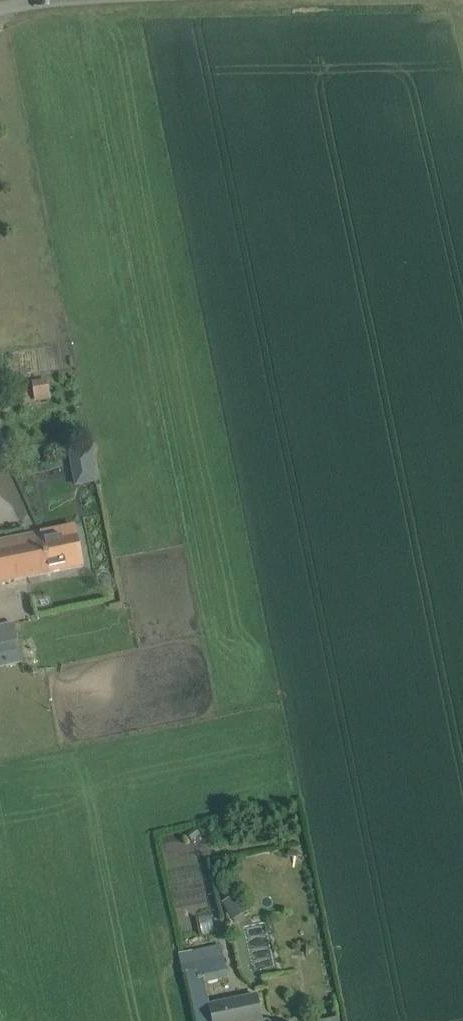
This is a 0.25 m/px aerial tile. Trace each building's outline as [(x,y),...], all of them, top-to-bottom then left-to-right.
[(30,387),(34,400),(48,397),(45,383),(30,387)] [(98,480),(91,449),(70,454),(76,485),(98,480)] [(78,545),(74,526),(0,541),(0,582),(82,565),(78,545)] [(0,626),(0,666),(21,662),(21,658),(14,628),(13,623),(0,626)] [(188,972),(199,1020),(261,1020),(255,995),(211,1005),(206,981),(226,977),(222,958),(189,965),(191,972),(188,972)]
